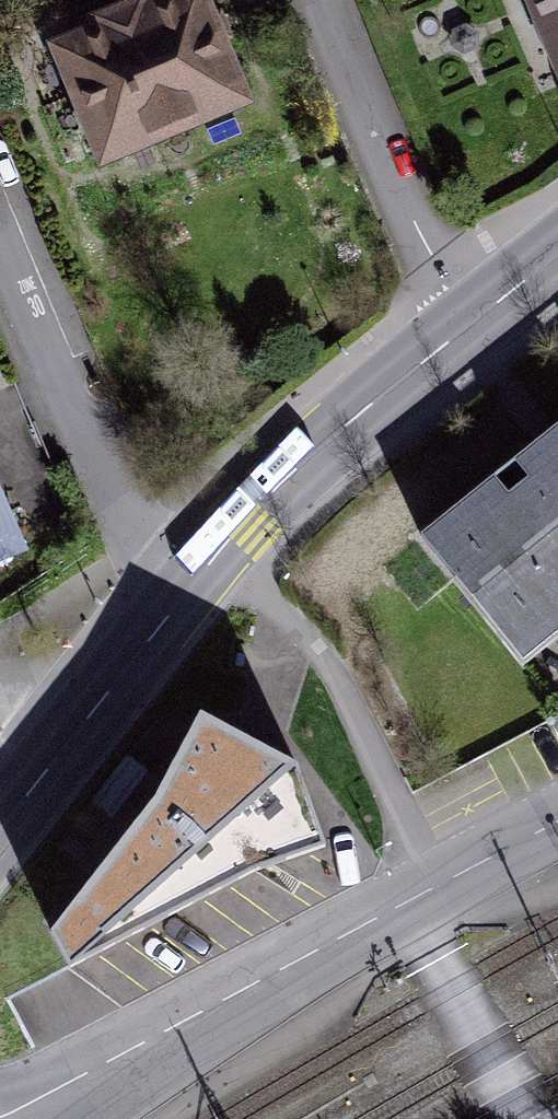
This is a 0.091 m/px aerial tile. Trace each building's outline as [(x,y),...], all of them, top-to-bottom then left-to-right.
[(557,73),(557,0),(524,0),(557,73)] [(200,5),(62,59),(107,172),(245,118),(221,58),(200,5)] [(415,539),(520,670),(557,639),(557,425),(541,438),(415,539)] [(0,480),(0,552),(22,546),(1,480),(0,480)] [(147,805),(30,948),(61,1013),(256,908),(346,880),(312,777),(193,713),(147,805)]
